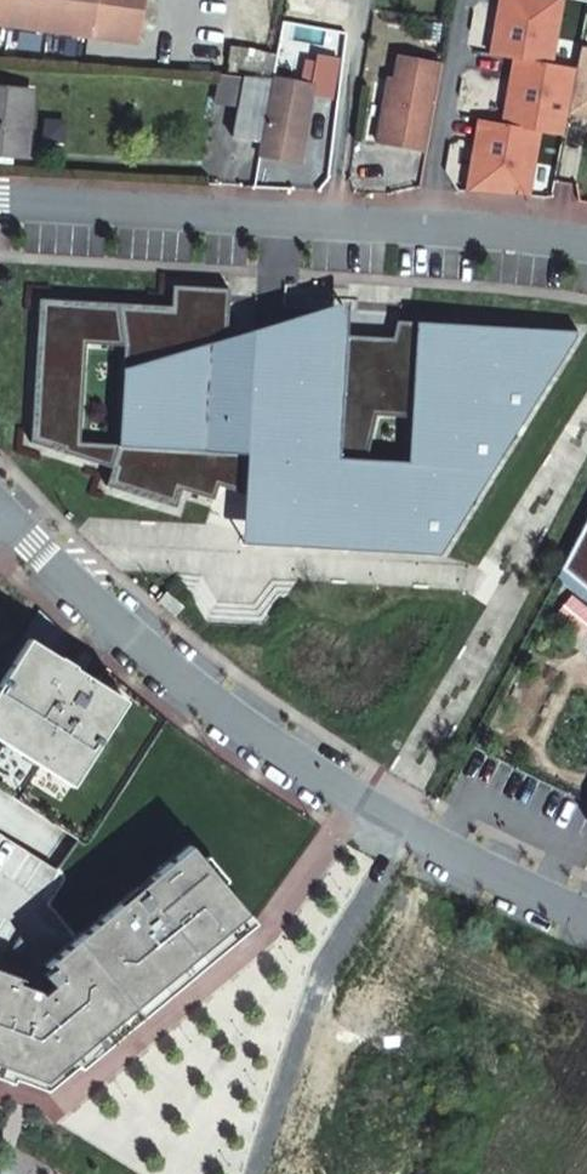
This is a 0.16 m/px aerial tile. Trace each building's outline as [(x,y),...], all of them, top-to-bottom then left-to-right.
[(84,38),(89,0),(0,0),(0,26),(84,38)] [(84,38),(133,44),(139,0),(89,0),(84,38)] [(488,54),(512,59),(512,58),(547,65),(547,64),(559,0),(498,0),(488,54)] [(586,114),(586,52),(577,51),(573,69),(565,110),(586,114)] [(261,141),(258,156),(297,162),(308,99),(328,102),(335,61),(314,57),(309,87),(272,80),(261,141)] [(547,65),(512,58),(512,59),(500,123),(500,124),(535,130),(535,131),(537,131),(560,136),(565,110),(573,69),(547,64),(547,65)] [(420,163),(437,76),(395,68),(391,91),(385,89),(373,154),(420,163)] [(261,141),(272,80),(241,78),(231,136),(261,141)] [(28,90),(0,88),(0,156),(23,158),(28,90)] [(500,123),(476,119),(463,191),(524,196),(537,131),(535,131),(535,130),(500,124),(500,123)] [(161,302),(28,293),(18,437),(99,463),(94,481),(163,504),(169,486),(202,496),(206,482),(232,490),(231,540),(426,553),(570,330),(386,318),(382,335),(336,332),(337,307),(243,326),(217,324),(219,284),(162,281),(161,302)] [(560,569),(586,591),(586,518),(560,569)] [(166,591),(156,601),(174,617),(183,606),(166,591)] [(0,683),(0,740),(70,786),(124,700),(25,641),(0,683)] [(50,1096),(249,922),(181,837),(224,761),(167,722),(88,848),(77,840),(56,871),(0,838),(0,1078),(50,1096)]
